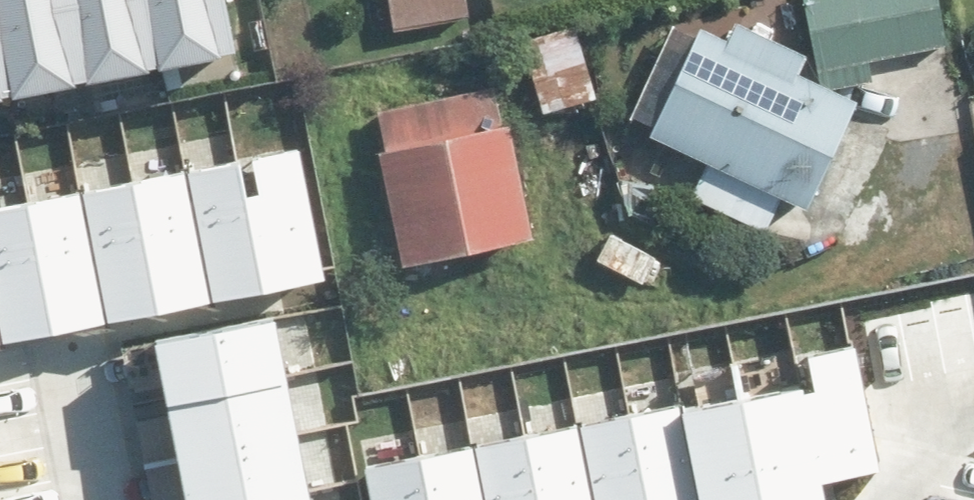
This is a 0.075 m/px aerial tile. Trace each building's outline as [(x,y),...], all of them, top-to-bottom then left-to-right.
[(285,72),(271,0),(0,0),(0,126),(285,72)] [(400,29),(480,15),(477,0),(394,0),(400,29)] [(713,25),(662,129),(822,207),(873,104),(838,87),(885,77),(881,58),(956,43),(947,0),(812,0),(830,83),(806,72),(815,54),(745,20),(737,37),(713,25)] [(587,24),(537,37),(556,109),(606,95),(587,24)] [(515,85),(388,109),(417,261),(544,237),(515,85)] [(320,282),(297,155),(0,209),(0,340),(320,282)] [(671,253),(619,226),(599,265),(650,292),(671,253)] [(429,289),(380,317),(399,352),(449,324),(429,289)] [(178,499),(307,499),(272,321),(147,345),(178,499)] [(377,499),(827,499),(824,484),(877,474),(852,348),(798,358),(803,384),(371,468),(377,499)]
